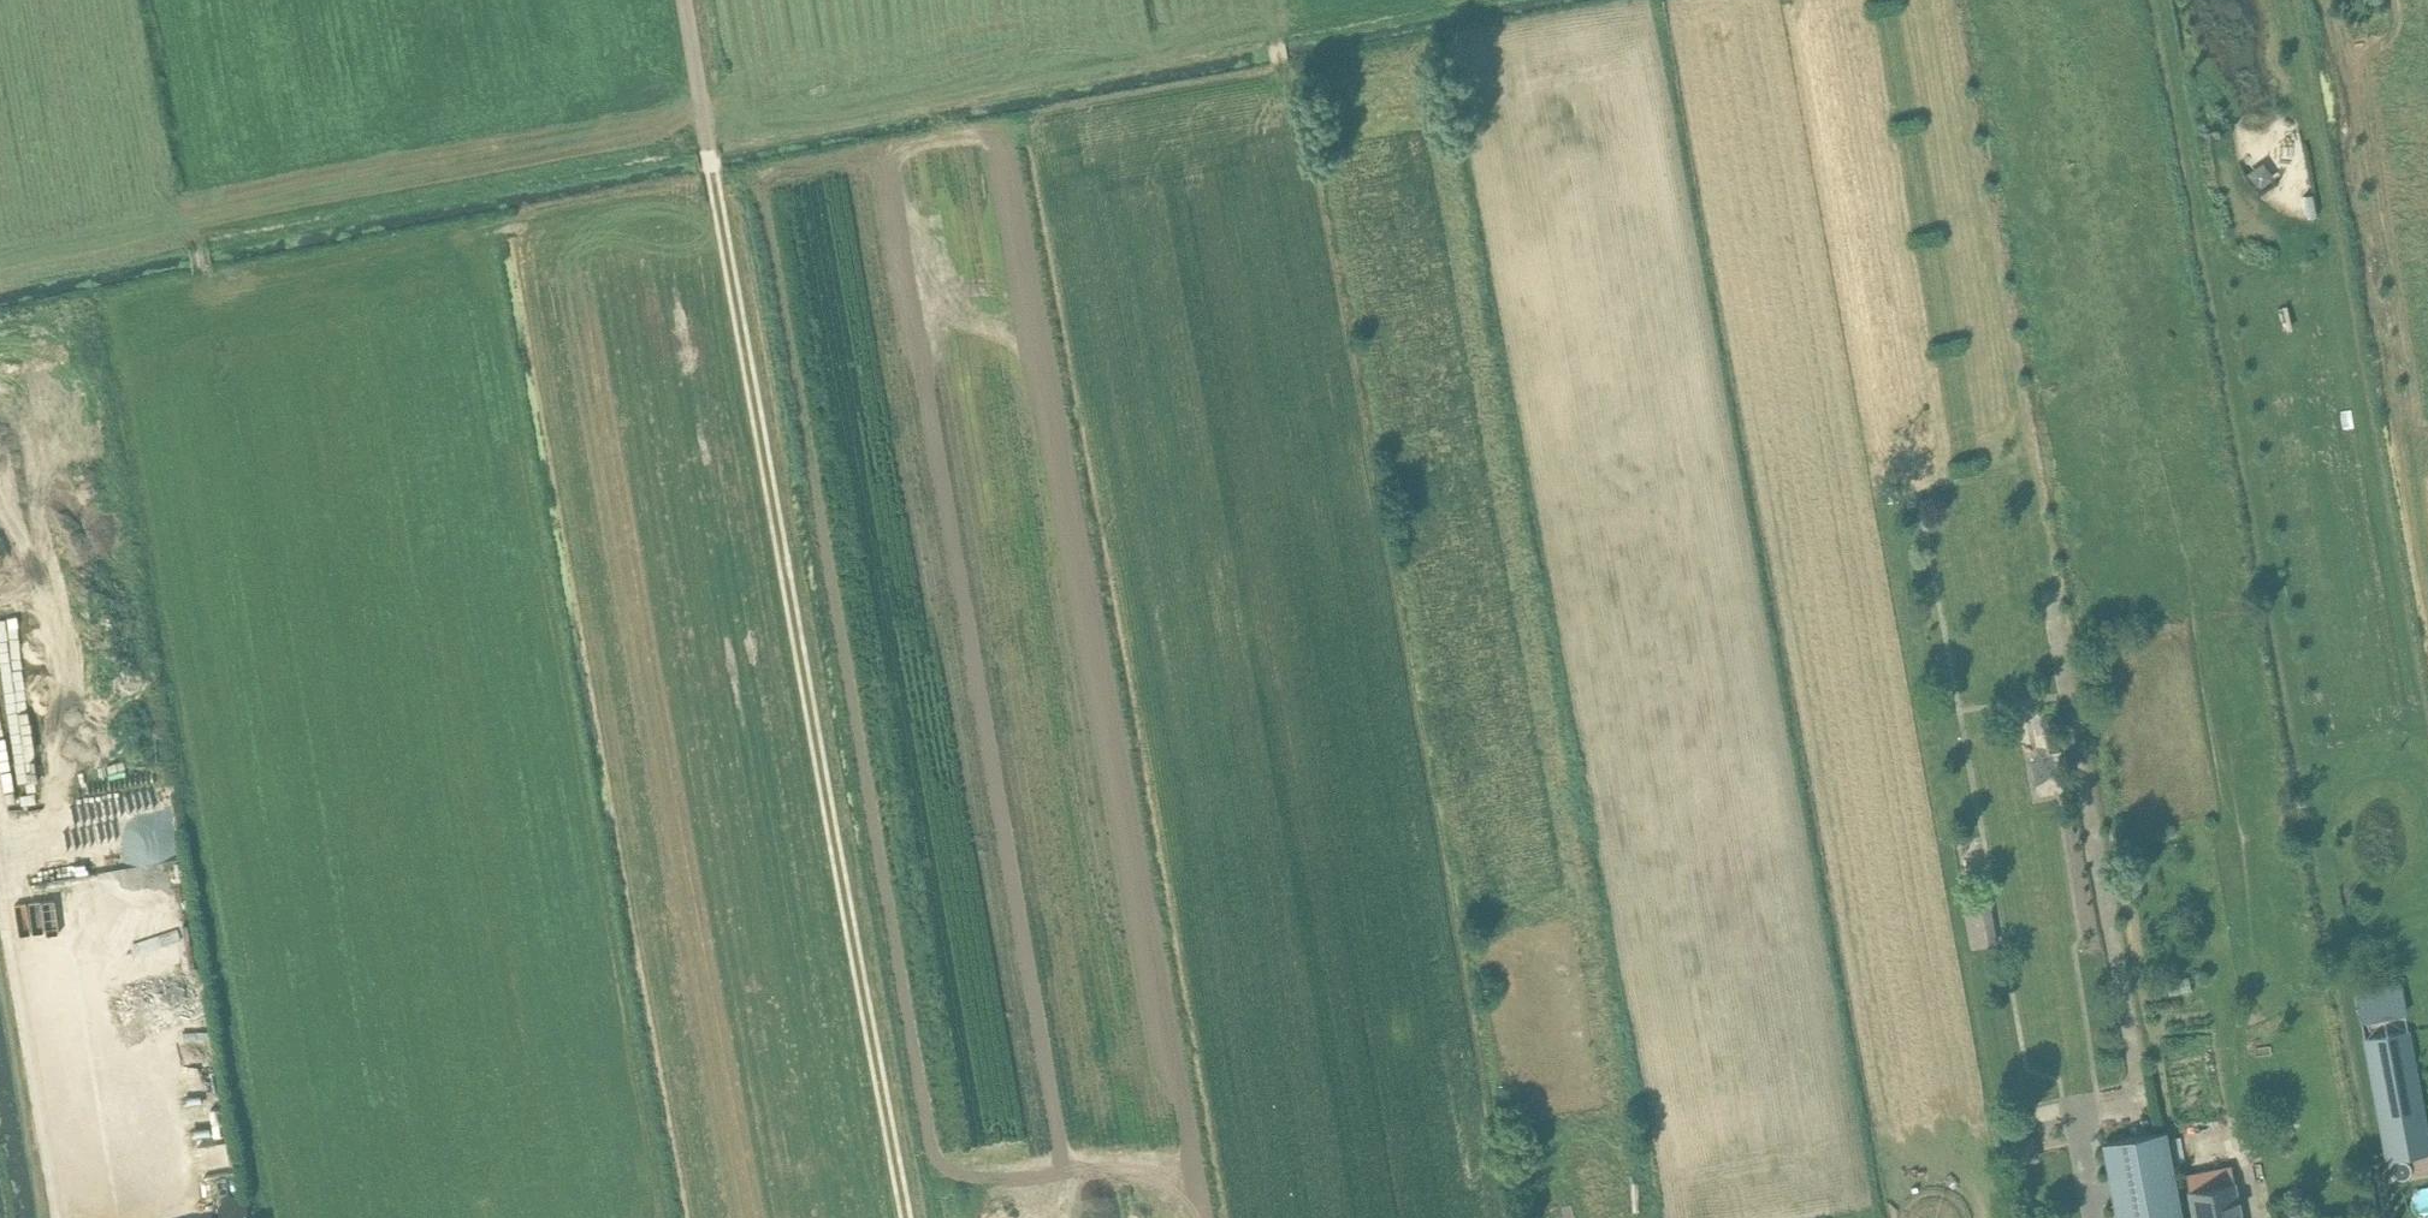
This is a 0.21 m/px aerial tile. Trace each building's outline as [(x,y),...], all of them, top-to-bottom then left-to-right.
[(1896,489),(1886,491),(1889,503),(1898,501),(1896,489)] [(1987,899),(1963,904),(1971,948),(1995,943),(1987,899)] [(2399,983),(2356,991),(2361,1021),(2404,1014),(2399,983)] [(2365,1039),(2387,1160),(2427,1152),(2427,1139),(2427,1131),(2409,1031),(2365,1039)] [(2168,1131),(2104,1142),(2117,1217),(2184,1217),(2168,1131)] [(2233,1165),(2187,1173),(2195,1217),(2243,1217),(2233,1165)]
